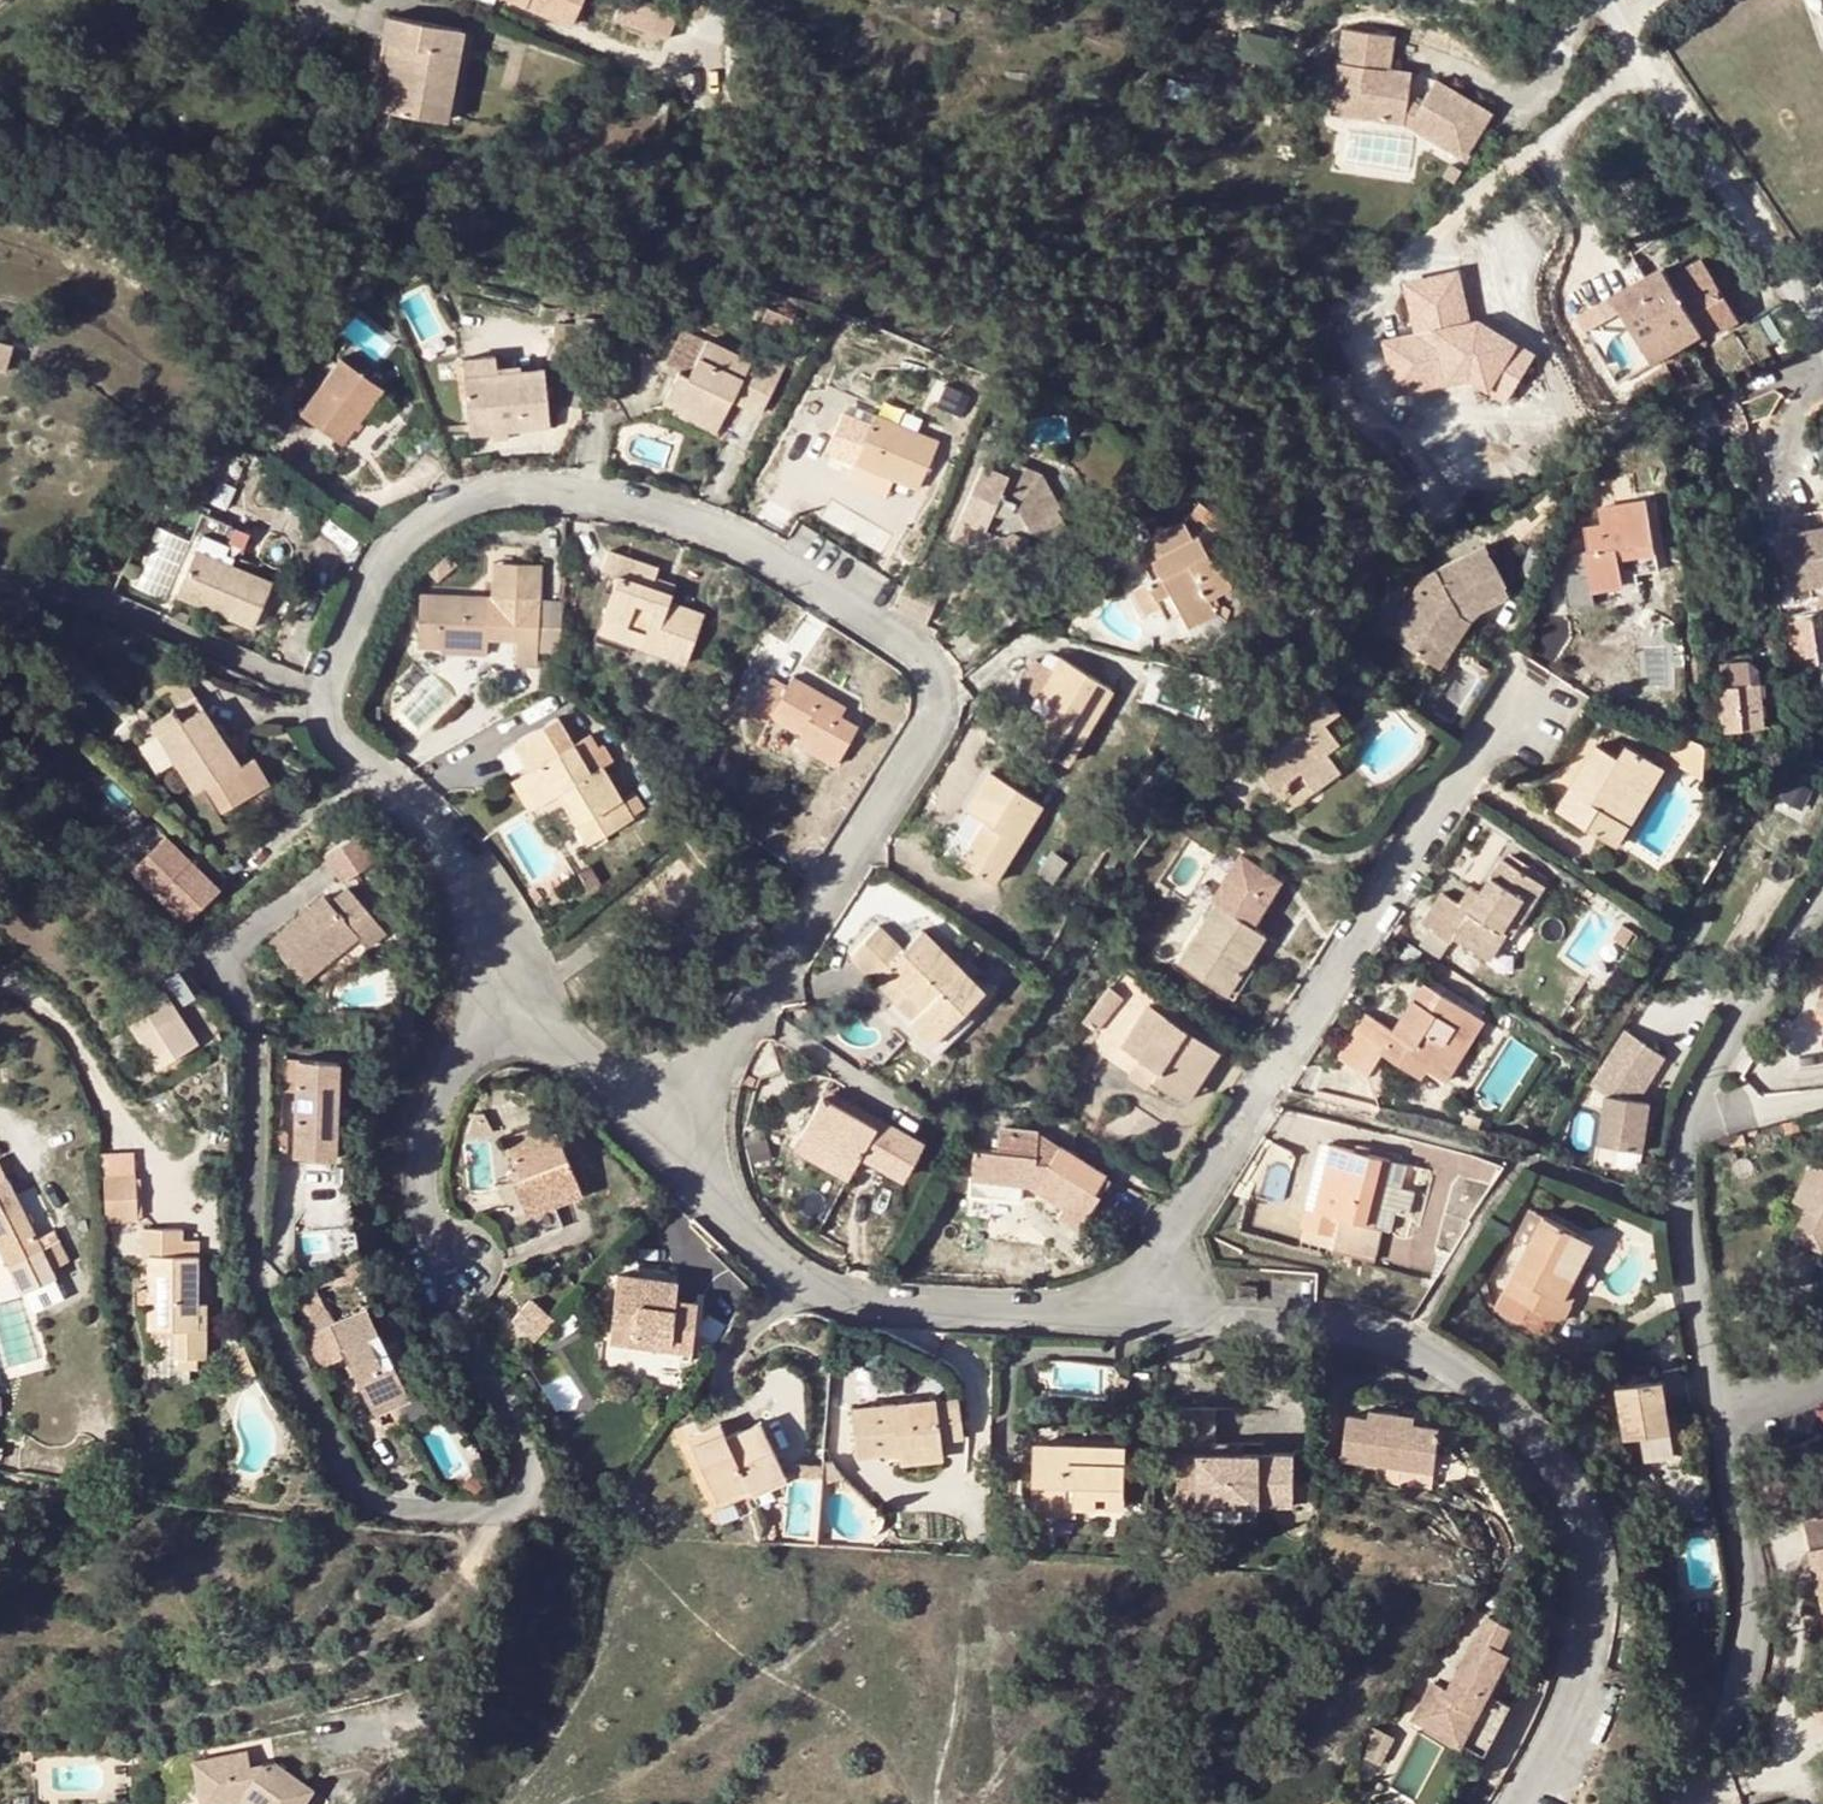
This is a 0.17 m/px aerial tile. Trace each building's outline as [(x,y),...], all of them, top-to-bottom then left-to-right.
[(580,0),(518,0),(570,24),(580,0)] [(668,36),(677,10),(648,0),(619,0),(613,17),(668,36)] [(465,28),(390,15),(386,40),(403,44),(392,112),(449,123),(465,28)] [(1388,26),(1338,19),(1334,53),(1357,57),(1349,106),(1397,115),(1460,150),(1486,105),(1430,72),(1414,98),(1401,90),(1406,63),(1382,60),(1388,26)] [(1647,32),(1650,38),(1658,33),(1653,27),(1647,32)] [(403,44),(386,40),(374,109),(392,112),(403,44)] [(1357,57),(1334,53),(1326,103),(1349,106),(1357,57)] [(1706,317),(1712,327),(1716,334),(1738,320),(1702,258),(1669,278),(1697,323),(1706,317)] [(1669,278),(1663,268),(1582,316),(1620,380),(1702,331),(1697,323),(1669,278)] [(1422,331),(1388,338),(1399,389),(1524,364),(1515,321),(1467,331),(1455,269),(1411,278),(1422,331)] [(1706,317),(1697,323),(1702,331),(1703,333),(1712,327),(1706,317)] [(750,361),(684,329),(666,367),(678,374),(667,397),(720,423),(732,398),(750,361)] [(0,341),(0,368),(10,371),(17,346),(0,341)] [(464,359),(466,378),(496,374),(494,355),(464,359)] [(762,366),(745,404),(761,412),(785,364),(769,357),(762,366)] [(344,359),(303,412),(343,443),(384,389),(344,359)] [(745,404),(762,366),(750,361),(732,398),(745,404)] [(496,374),(466,378),(471,424),(472,433),(549,426),(545,370),(496,374)] [(720,423),(667,397),(662,407),(715,433),(720,423)] [(938,440),(874,414),(855,462),(856,462),(893,478),(918,488),(938,440)] [(444,435),(472,433),(471,424),(441,427),(444,435)] [(455,467),(488,464),(488,457),(452,458),(455,467)] [(893,478),(856,462),(849,479),(886,495),(893,478)] [(984,463),(953,536),(978,548),(985,531),(1000,537),(997,545),(1019,555),(1029,531),(1046,537),(1065,528),(1054,508),(1059,505),(1040,472),(1013,462),(1007,473),(984,463)] [(1646,498),(1601,506),(1603,522),(1587,525),(1591,549),(1586,550),(1593,590),(1623,584),(1619,560),(1616,546),(1630,543),(1633,557),(1634,564),(1657,559),(1646,498)] [(183,560),(192,564),(212,517),(204,513),(183,560)] [(252,534),(212,517),(192,564),(178,594),(254,626),(273,583),(238,567),(252,534)] [(1183,519),(1140,543),(1150,561),(1153,559),(1161,574),(1154,578),(1135,588),(1147,611),(1160,604),(1168,618),(1181,610),(1189,624),(1216,610),(1208,596),(1231,583),(1220,564),(1216,566),(1198,533),(1193,535),(1183,519)] [(1822,583),(1822,526),(1800,531),(1780,535),(1778,525),(1777,519),(1759,522),(1776,603),(1814,596),(1813,585),(1822,583)] [(1780,535),(1800,531),(1798,521),(1778,525),(1780,535)] [(156,524),(138,583),(171,593),(189,534),(156,524)] [(992,554),(997,545),(1000,537),(985,531),(978,548),(992,554)] [(1616,546),(1619,560),(1633,557),(1630,543),(1616,546)] [(1454,610),(1505,581),(1484,544),(1427,576),(1390,634),(1425,655),(1454,610)] [(651,584),(654,573),(657,566),(609,548),(602,567),(619,574),(605,615),(647,632),(644,644),(686,660),(704,612),(669,600),(672,592),(651,584)] [(419,642),(443,643),(490,645),(491,637),(491,616),(522,618),(520,637),(519,663),(542,664),(546,558),(497,556),(495,594),(421,591),(419,642)] [(1153,559),(1150,561),(1146,563),(1154,578),(1161,574),(1153,559)] [(1658,567),(1657,559),(1634,564),(1635,572),(1658,567)] [(675,582),(654,573),(651,584),(672,592),(675,582)] [(1454,610),(1425,655),(1440,665),(1474,612),(1510,590),(1505,581),(1454,610)] [(1814,596),(1815,603),(1822,601),(1822,583),(1813,585),(1814,596)] [(601,628),(644,644),(647,632),(605,615),(601,628)] [(491,616),(491,637),(520,637),(522,618),(491,616)] [(1811,616),(1780,620),(1789,669),(1809,666),(1807,648),(1816,646),(1811,616)] [(490,657),(490,645),(443,643),(442,655),(490,657)] [(1113,688),(1061,656),(1052,670),(1036,659),(1020,686),(1055,707),(1033,742),(1067,762),(1113,688)] [(788,683),(772,674),(750,714),(765,722),(770,713),(802,731),(797,741),(837,763),(858,723),(841,713),(846,703),(793,673),(788,683)] [(1713,683),(1716,703),(1725,727),(1763,722),(1757,676),(1713,683)] [(1322,688),(1251,740),(1267,762),(1258,769),(1272,788),(1280,781),(1299,767),(1308,780),(1312,786),(1339,767),(1324,746),(1351,727),(1322,688)] [(201,696),(154,724),(177,761),(196,793),(208,785),(225,810),(272,781),(256,754),(243,763),(201,696)] [(607,832),(633,817),(602,765),(613,760),(602,743),(598,746),(590,733),(574,743),(558,716),(514,742),(529,769),(520,775),(539,804),(560,792),(566,787),(571,797),(565,799),(580,824),(595,814),(607,832)] [(163,770),(177,761),(154,724),(140,732),(163,770)] [(1699,764),(1706,742),(1684,735),(1678,758),(1699,764)] [(1626,819),(1661,762),(1648,754),(1628,741),(1619,755),(1598,743),(1560,808),(1618,843),(1630,822),(1626,819)] [(1661,762),(1666,752),(1654,744),(1648,754),(1661,762)] [(1676,758),(1666,752),(1661,762),(1626,819),(1630,822),(1618,843),(1623,845),(1676,758)] [(1041,803),(990,772),(968,810),(985,821),(961,861),(994,882),(1041,803)] [(539,804),(520,775),(512,780),(529,809),(539,804)] [(1280,781),(1272,788),(1286,806),(1312,786),(1308,780),(1289,794),(1280,781)] [(560,792),(565,799),(571,797),(566,787),(560,792)] [(595,814),(580,824),(591,841),(607,832),(595,814)] [(355,830),(324,849),(341,878),(373,858),(355,830)] [(189,921),(223,887),(168,834),(135,867),(189,921)] [(1511,853),(1507,860),(1541,881),(1545,875),(1511,853)] [(1455,936),(1488,955),(1493,958),(1496,952),(1507,933),(1504,930),(1513,915),(1523,921),(1545,884),(1541,881),(1507,860),(1503,858),(1481,893),(1472,909),(1461,903),(1442,891),(1423,923),(1452,941),(1455,936)] [(321,894),(268,939),(301,979),(352,935),(362,945),(381,928),(344,884),(326,899),(321,894)] [(1470,886),(1461,903),(1472,909),(1481,893),(1470,886)] [(1227,993),(1248,960),(1265,934),(1218,904),(1185,955),(1194,960),(1191,969),(1227,993)] [(1513,936),(1523,921),(1513,915),(1504,930),(1507,933),(1513,936)] [(928,1002),(914,1016),(905,1027),(932,1055),(971,1017),(964,1009),(984,988),(924,929),(904,950),(880,926),(852,954),(876,978),(890,964),(928,1002)] [(1493,958),(1488,955),(1484,961),(1507,976),(1515,964),(1496,952),(1493,958)] [(1180,962),(1191,969),(1194,960),(1185,955),(1180,962)] [(1258,965),(1248,960),(1227,993),(1235,998),(1258,965)] [(890,964),(876,978),(914,1016),(928,1002),(890,964)] [(1396,1031),(1367,1014),(1340,1057),(1369,1076),(1383,1052),(1420,1075),(1425,1068),(1444,1080),(1483,1018),(1428,983),(1396,1031)] [(171,1044),(177,1055),(198,1040),(164,990),(124,1016),(151,1057),(171,1044)] [(1815,1021),(1822,1024),(1822,997),(1815,1021)] [(1212,1045),(1149,1005),(1124,1046),(1159,1068),(1153,1079),(1180,1096),(1212,1045)] [(1591,1087),(1608,1097),(1641,1102),(1667,1057),(1625,1031),(1591,1087)] [(158,1068),(177,1055),(171,1044),(151,1057),(158,1068)] [(1219,1050),(1212,1045),(1180,1096),(1187,1101),(1219,1050)] [(343,1128),(341,1094),(339,1052),(299,1052),(299,1054),(299,1066),(300,1149),(344,1147),(343,1128)] [(880,1116),(828,1088),(824,1096),(876,1123),(880,1116)] [(803,1136),(855,1164),(860,1153),(905,1176),(924,1139),(880,1116),(876,1123),(824,1096),(803,1136)] [(1647,1153),(1650,1127),(1638,1125),(1641,1102),(1608,1097),(1602,1146),(1647,1153)] [(1652,1103),(1641,1102),(1638,1125),(1650,1127),(1652,1103)] [(513,1178),(525,1205),(580,1181),(553,1117),(508,1136),(523,1174),(513,1178)] [(1034,1185),(1065,1206),(1085,1218),(1111,1177),(1038,1131),(1001,1129),(1000,1152),(973,1150),(972,1179),(994,1181),(995,1189),(1021,1190),(1021,1184),(1021,1178),(1034,1179),(1034,1185)] [(848,1177),(855,1164),(803,1136),(796,1150),(848,1177)] [(1332,1144),(1331,1150),(1315,1212),(1306,1210),(1301,1228),(1338,1237),(1343,1218),(1375,1227),(1390,1158),(1332,1144)] [(1315,1212),(1331,1150),(1321,1148),(1306,1210),(1315,1212)] [(1406,1163),(1390,1158),(1375,1227),(1380,1228),(1388,1230),(1393,1210),(1405,1213),(1411,1189),(1401,1187),(1406,1163)] [(15,1273),(23,1289),(32,1286),(59,1274),(56,1267),(73,1258),(57,1227),(40,1236),(0,1160),(0,1245),(15,1273)] [(1822,1239),(1822,1167),(1817,1164),(1797,1202),(1809,1210),(1801,1227),(1822,1239)] [(106,1177),(108,1218),(150,1216),(149,1175),(106,1177)] [(1020,1198),(1021,1190),(995,1189),(994,1181),(972,1179),(971,1196),(1020,1198)] [(580,1181),(525,1205),(530,1216),(556,1205),(584,1192),(580,1181)] [(556,1205),(530,1216),(537,1235),(563,1224),(556,1205)] [(1085,1218),(1065,1206),(1058,1216),(1078,1229),(1085,1218)] [(1514,1239),(1528,1247),(1544,1216),(1530,1209),(1514,1239)] [(1565,1325),(1574,1306),(1563,1301),(1584,1259),(1593,1241),(1544,1216),(1528,1247),(1497,1311),(1548,1338),(1556,1320),(1565,1325)] [(1343,1218),(1338,1237),(1335,1251),(1373,1260),(1380,1228),(1375,1227),(1343,1218)] [(200,1321),(200,1300),(199,1237),(184,1237),(184,1226),(146,1226),(146,1253),(151,1253),(152,1287),(152,1303),(152,1327),(179,1326),(180,1355),(210,1354),(209,1328),(200,1327),(200,1321)] [(1594,1265),(1584,1259),(1563,1301),(1574,1306),(1594,1265)] [(613,1339),(636,1343),(637,1334),(672,1337),(671,1346),(693,1349),(697,1301),(676,1298),(677,1280),(620,1274),(613,1339)] [(1237,1284),(1237,1299),(1258,1299),(1259,1284),(1237,1284)] [(152,1303),(152,1287),(142,1287),(143,1302),(152,1303)] [(374,1294),(316,1323),(331,1353),(352,1345),(349,1336),(356,1334),(382,1392),(415,1376),(404,1353),(415,1348),(404,1326),(393,1332),(374,1294)] [(209,1300),(200,1300),(200,1321),(200,1327),(209,1328),(209,1300)] [(636,1343),(671,1346),(672,1337),(637,1334),(636,1343)] [(382,1392),(387,1401),(417,1380),(415,1376),(382,1392)] [(420,1385),(417,1380),(387,1401),(420,1385)] [(1627,1438),(1643,1435),(1670,1431),(1662,1380),(1620,1387),(1627,1438)] [(859,1453),(900,1448),(899,1445),(942,1440),(941,1437),(963,1435),(959,1398),(937,1401),(936,1397),(853,1407),(859,1453)] [(1368,1414),(1346,1412),(1341,1457),(1433,1469),(1438,1425),(1414,1421),(1414,1411),(1369,1405),(1368,1414)] [(1218,1412),(1183,1411),(1180,1521),(1203,1522),(1203,1507),(1293,1509),(1294,1457),(1218,1455),(1218,1412)] [(721,1422),(703,1430),(706,1438),(694,1444),(720,1501),(785,1472),(761,1420),(727,1435),(721,1422)] [(706,1438),(703,1430),(690,1436),(694,1444),(706,1438)] [(1674,1457),(1670,1431),(1643,1435),(1647,1461),(1674,1457)] [(899,1445),(900,1448),(902,1463),(943,1457),(942,1440),(899,1445)] [(1038,1442),(1038,1503),(1067,1503),(1067,1495),(1077,1496),(1076,1504),(1079,1504),(1128,1506),(1129,1445),(1038,1442)] [(1078,1515),(1079,1504),(1076,1504),(1077,1496),(1067,1495),(1067,1503),(1038,1503),(1038,1514),(1078,1515)] [(1811,1528),(1817,1551),(1822,1575),(1822,1525),(1811,1528)] [(258,1545),(249,1547),(251,1556),(260,1552),(258,1545)] [(1439,1686),(1422,1722),(1492,1757),(1517,1704),(1492,1692),(1511,1653),(1503,1648),(1513,1628),(1490,1617),(1453,1692),(1439,1686)] [(1822,1725),(1822,1693),(1808,1703),(1822,1725)] [(191,1762),(198,1803),(213,1803),(236,1799),(240,1796),(252,1803),(297,1803),(309,1785),(269,1761),(245,1766),(242,1751),(191,1762)]
